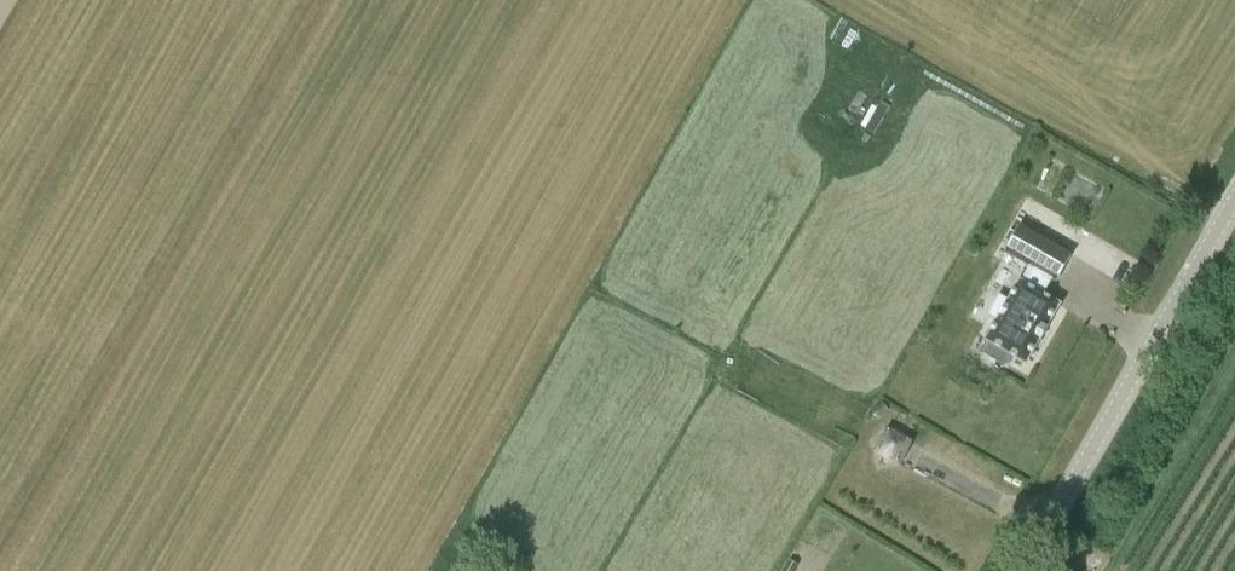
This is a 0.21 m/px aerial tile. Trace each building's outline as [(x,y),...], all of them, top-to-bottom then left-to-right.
[(1026,365),(1060,306),(1043,296),(1052,280),(1056,282),(1071,256),(1021,227),(1006,253),(1038,272),(1029,288),(1019,283),(1008,303),(999,298),(989,315),(998,321),(986,342),(1026,365)]
